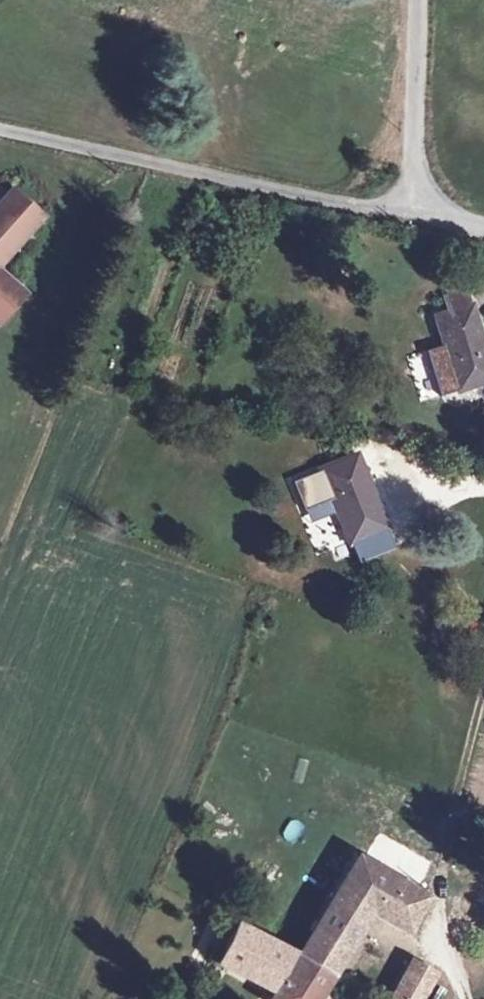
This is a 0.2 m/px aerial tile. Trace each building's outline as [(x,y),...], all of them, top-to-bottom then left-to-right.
[(1,328),(31,293),(3,268),(49,216),(14,185),(0,201),(0,327),(1,328)] [(444,310),(408,321),(431,393),(467,381),(444,310)] [(357,455),(322,471),(354,539),(388,523),(357,455)] [(390,532),(353,548),(358,561),(396,545),(390,532)] [(361,855),(302,954),(334,972),(374,905),(409,927),(427,896),(361,855)] [(225,955),(222,960),(272,980),(292,949),(240,920),(225,955)] [(222,960),(225,955),(215,951),(206,970),(215,975),(222,960)] [(334,972),(302,954),(274,997),(277,998),(318,998),(334,972)] [(397,998),(422,998),(437,975),(415,962),(392,997),(397,998)]
